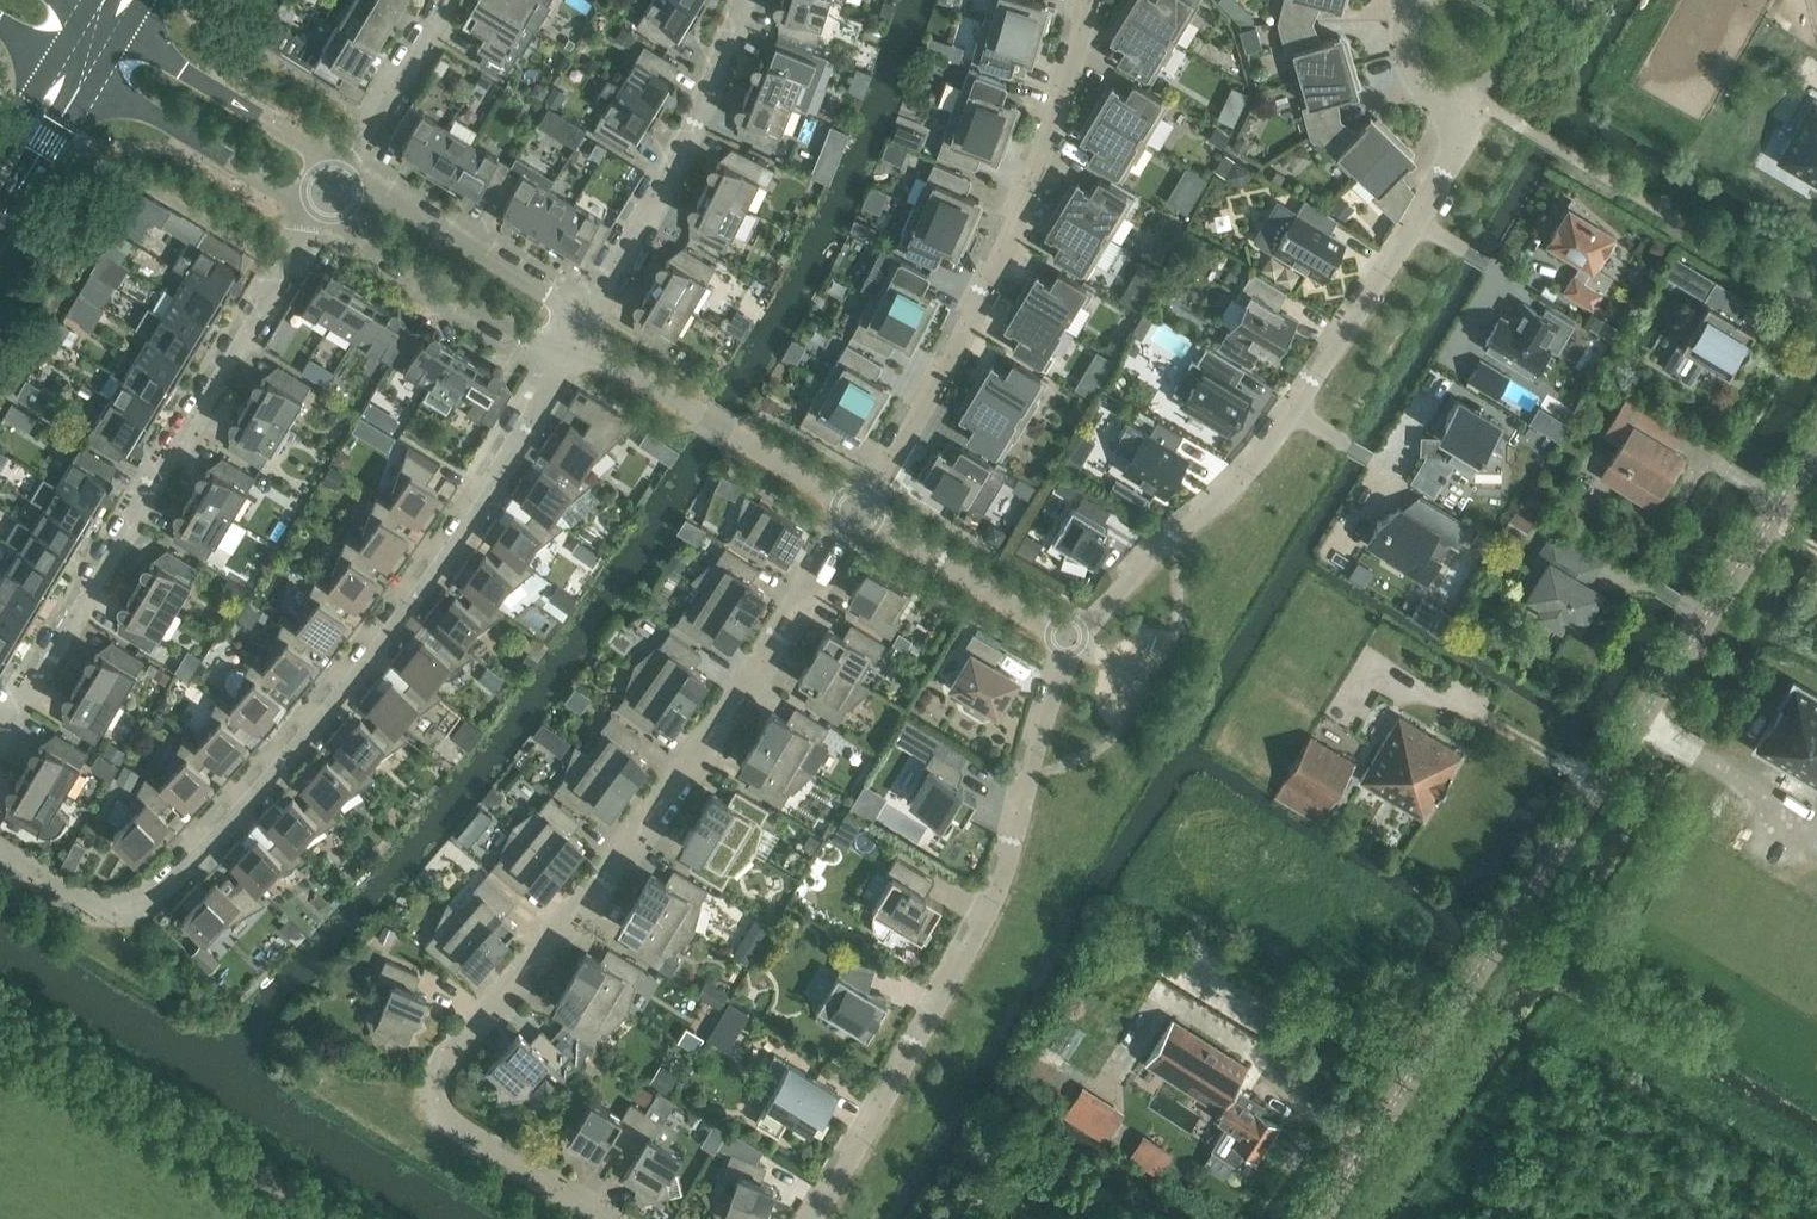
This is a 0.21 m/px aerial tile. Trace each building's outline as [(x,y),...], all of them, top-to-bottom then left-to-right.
[(380,48),(382,44),(376,41),(386,25),(388,22),(352,0),(336,0),(327,15),(339,22),(365,38),(364,39),(380,48)] [(392,29),(394,25),(388,22),(399,3),(401,0),(352,0),(388,22),(386,25),(392,29)] [(525,23),(487,0),(479,0),(465,22),(467,23),(467,22),(494,38),(479,63),(503,78),(519,52),(523,54),(537,31),(525,23)] [(525,23),(534,8),(543,14),(551,0),(487,0),(525,23)] [(646,11),(646,12),(637,26),(670,46),(671,45),(668,43),(676,30),(679,32),(680,29),(687,33),(689,34),(690,34),(692,34),(694,33),(694,32),(695,31),(696,30),(696,29),(696,28),(696,27),(696,26),(695,25),(695,24),(693,23),(701,9),(686,0),(652,0),(646,11)] [(701,9),(707,0),(686,0),(701,9)] [(780,30),(780,32),(816,43),(821,27),(822,27),(830,0),(776,0),(775,1),(774,3),(774,4),(774,5),(774,7),(775,8),(776,10),(778,11),(785,13),(784,16),(788,17),(783,32),(780,30)] [(1048,12),(1046,11),(1047,5),(1032,0),(999,0),(993,19),(1043,34),(1048,12)] [(1199,0),(1165,0),(1164,1),(1163,0),(1132,0),(1124,11),(1168,38),(1169,37),(1176,42),(1199,4),(1197,2),(1199,0)] [(1221,1),(1234,17),(1244,9),(1236,0),(1222,0),(1221,1)] [(1340,7),(1342,1),(1344,2),(1345,0),(1284,0),(1278,23),(1310,23),(1316,1),(1340,7)] [(249,10),(238,27),(252,35),(262,18),(249,10)] [(1152,81),(1176,42),(1169,37),(1168,38),(1124,11),(1114,31),(1116,33),(1112,38),(1134,51),(1126,66),(1152,81)] [(972,60),(1002,69),(1007,54),(1031,61),(1033,55),(1035,55),(1043,34),(993,19),(985,16),(972,60)] [(273,20),(260,40),(289,58),(302,37),(273,20)] [(343,74),(364,39),(365,38),(339,22),(315,63),(340,78),(335,86),(361,101),(360,100),(367,89),(343,74)] [(1353,63),(1345,42),(1343,43),(1341,36),(1317,44),(1310,23),(1278,23),(1287,53),(1295,51),(1303,78),(1353,63)] [(623,26),(616,38),(629,46),(636,34),(623,26)] [(1257,26),(1240,31),(1246,52),(1263,47),(1257,26)] [(755,73),(749,87),(792,105),(806,110),(827,57),(777,39),(767,64),(759,61),(756,61),(755,62),(753,63),(752,65),(752,67),(752,69),(753,71),(754,72),(755,73)] [(678,65),(645,45),(637,59),(636,59),(628,73),(630,73),(622,86),(660,110),(668,96),(669,97),(671,97),(673,97),(675,96),(677,94),(677,93),(677,92),(677,91),(677,90),(677,89),(677,88),(676,87),(675,86),(668,82),(670,79),(666,77),(674,64),(677,66),(678,65)] [(442,56),(434,69),(443,75),(450,62),(442,56)] [(1332,100),(1357,93),(1355,86),(1357,86),(1353,63),(1303,78),(1311,104),(1302,107),(1311,137),(1339,121),(1332,100)] [(999,80),(969,69),(954,112),(1011,133),(1016,111),(1014,110),(1017,104),(993,95),(999,80)] [(482,73),(474,87),(485,94),(493,80),(482,73)] [(653,124),(652,123),(660,110),(622,86),(610,79),(599,97),(598,103),(601,111),(604,113),(596,127),(629,147),(629,145),(626,143),(634,131),(637,133),(639,130),(646,134),(648,135),(649,135),(651,134),(653,133),(654,131),(655,130),(655,129),(655,128),(654,127),(654,126),(653,125),(653,124)] [(558,107),(569,90),(557,82),(546,99),(558,107)] [(735,106),(735,107),(735,109),(735,110),(736,111),(736,112),(737,112),(738,113),(739,114),(746,116),(745,119),(748,120),(742,135),(739,133),(739,135),(774,149),(781,133),(781,134),(792,105),(749,87),(743,102),(742,102),(741,102),(740,102),(739,102),(738,103),(737,104),(736,104),(736,105),(735,106)] [(1143,87),(1135,100),(1113,87),(1109,93),(1107,92),(1094,110),(1146,141),(1169,103),(1143,87)] [(1249,94),(1234,87),(1224,108),(1240,115),(1249,94)] [(1779,154),(1816,177),(1816,93),(1816,92),(1779,154)] [(411,161),(412,159),(426,168),(449,129),(435,121),(436,120),(423,112),(411,105),(391,138),(392,138),(394,135),(405,142),(403,145),(405,147),(401,153),(401,154),(401,155),(401,156),(401,157),(401,158),(401,159),(402,160),(403,162),(404,162),(407,162),(409,162),(410,162),(411,161)] [(550,106),(539,124),(551,132),(562,114),(550,106)] [(1086,132),(1083,137),(1104,150),(1096,164),(1122,180),(1146,141),(1094,110),(1084,130),(1086,132)] [(1001,153),(1011,133),(954,112),(938,154),(975,168),(976,167),(977,168),(982,154),(996,159),(999,153),(1001,153)] [(1334,159),(1340,153),(1360,172),(1396,134),(1378,121),(1377,122),(1372,118),(1354,136),(1339,121),(1311,137),(1334,159)] [(831,125),(811,175),(830,183),(850,133),(831,125)] [(1216,125),(1208,139),(1222,147),(1230,134),(1216,125)] [(898,126),(893,139),(907,145),(912,131),(898,126)] [(449,129),(426,168),(449,182),(472,143),(449,129)] [(1415,191),(1414,190),(1412,192),(1396,177),(1414,159),(1409,154),(1411,152),(1396,134),(1360,172),(1380,192),(1374,198),(1397,220),(1415,191)] [(1238,135),(1232,147),(1246,154),(1252,141),(1238,135)] [(600,161),(607,149),(597,142),(589,154),(600,161)] [(499,158),(486,150),(485,151),(472,143),(449,182),(462,190),(462,191),(461,192),(461,193),(461,194),(462,195),(462,196),(463,197),(463,198),(465,199),(466,199),(468,199),(470,198),(471,198),(472,197),(473,196),(477,190),(479,191),(481,188),(493,195),(491,198),(491,199),(511,166),(499,158)] [(768,185),(775,170),(732,148),(732,149),(735,151),(728,165),(725,163),(724,166),(716,162),(714,162),(712,162),(711,163),(710,163),(709,164),(709,165),(708,166),(708,167),(708,168),(708,169),(708,170),(709,171),(710,173),(711,173),(704,187),(746,208),(760,180),(768,185)] [(555,181),(516,157),(511,166),(491,199),(492,199),(494,196),(505,203),(503,206),(506,208),(502,214),(502,215),(501,216),(501,217),(501,218),(502,219),(503,221),(503,222),(504,222),(506,223),(508,223),(510,223),(512,221),(513,220),(526,228),(549,190),(555,181)] [(1235,160),(1225,177),(1242,187),(1252,170),(1235,160)] [(972,229),(979,208),(977,207),(980,201),(956,191),(963,176),(934,163),(916,205),(972,229)] [(1073,187),(1059,206),(1111,237),(1134,199),(1108,183),(1100,196),(1078,183),(1075,189),(1073,187)] [(690,211),(692,213),(699,216),(697,219),(701,220),(694,234),(691,232),(690,234),(724,251),(732,236),(746,208),(704,187),(697,202),(695,201),(694,201),(692,202),(690,203),(689,204),(689,205),(688,206),(688,208),(689,209),(689,210),(689,211),(690,211)] [(549,190),(526,228),(550,243),(573,204),(549,190)] [(151,217),(189,240),(196,244),(206,229),(206,228),(154,197),(153,196),(151,195),(148,195),(146,196),(143,197),(141,199),(140,200),(123,227),(139,237),(151,217)] [(1355,211),(1343,199),(1334,209),(1346,221),(1355,211)] [(1330,234),(1328,233),(1336,218),(1305,200),(1297,214),(1280,204),(1258,241),(1323,280),(1341,250),(1330,234)] [(1597,221),(1572,200),(1561,218),(1564,220),(1559,227),(1558,226),(1552,237),(1553,237),(1550,242),(1583,262),(1565,292),(1593,309),(1612,277),(1593,266),(1602,251),(1607,254),(1617,239),(1612,236),(1612,234),(1595,224),(1597,221)] [(587,211),(586,212),(573,204),(550,243),(563,251),(562,252),(562,254),(562,255),(563,256),(563,257),(563,258),(564,258),(566,260),(568,260),(569,260),(570,260),(572,259),(573,258),(574,257),(577,251),(580,252),(582,249),(593,256),(591,259),(592,259),(612,227),(600,219),(587,211)] [(959,248),(961,249),(972,229),(916,205),(898,246),(927,258),(933,245),(956,254),(959,248)] [(1051,228),(1047,233),(1069,246),(1061,260),(1087,276),(1111,237),(1059,206),(1049,227),(1051,228)] [(856,220),(852,229),(874,240),(878,230),(856,220)] [(174,265),(187,273),(225,296),(234,282),(235,283),(237,283),(239,283),(241,282),(241,281),(242,280),(243,279),(243,278),(243,277),(243,276),(243,275),(242,274),(242,273),(240,272),(233,268),(244,251),(206,229),(196,244),(189,240),(174,265)] [(121,245),(112,239),(104,251),(114,257),(121,245)] [(1168,250),(1153,242),(1146,255),(1161,262),(1168,250)] [(659,270),(660,271),(652,284),(691,308),(707,282),(707,281),(716,267),(683,247),(682,248),(685,250),(677,263),(674,261),(672,264),(666,260),(664,259),(663,259),(661,260),(659,261),(658,261),(658,262),(657,263),(657,264),(657,265),(657,266),(657,267),(658,268),(658,269),(659,270)] [(881,248),(860,289),(873,295),(890,304),(928,323),(935,304),(936,302),(934,301),(937,295),(914,282),(922,269),(894,255),(881,248)] [(96,264),(116,276),(124,263),(114,257),(104,251),(96,264)] [(760,278),(770,283),(775,272),(765,267),(760,278)] [(291,301),(295,304),(303,309),(316,317),(317,316),(330,324),(353,285),(340,277),(340,275),(341,274),(341,273),(340,272),(340,271),(339,270),(339,269),(337,268),(336,268),(334,268),(333,268),(331,269),(329,271),(326,277),(310,269),(291,301)] [(1288,293),(1253,271),(1236,299),(1245,304),(1219,347),(1252,367),(1263,350),(1276,358),(1278,355),(1281,356),(1290,342),(1287,340),(1298,321),(1278,309),(1288,293)] [(225,296),(187,273),(174,294),(213,317),(225,296)] [(1032,280),(1018,299),(1063,326),(1077,302),(1085,306),(1094,291),(1067,275),(1059,289),(1037,276),(1034,282),(1032,280)] [(1668,361),(1664,367),(1691,383),(1705,360),(1729,375),(1739,358),(1736,355),(1742,345),(1746,347),(1756,330),(1740,321),(1749,307),(1744,304),(1732,297),(1735,292),(1716,280),(1704,301),(1708,303),(1707,304),(1683,345),(1679,342),(1668,361)] [(634,303),(634,304),(635,306),(635,307),(636,308),(637,308),(643,312),(642,315),(645,317),(637,330),(634,328),(633,329),(666,349),(675,335),(691,308),(652,284),(643,298),(642,297),(640,297),(639,297),(637,298),(636,299),(634,301),(634,302),(634,303)] [(353,285),(330,324),(353,338),(377,299),(353,285)] [(104,308),(89,299),(79,293),(66,313),(92,329),(104,308)] [(213,317),(174,294),(162,314),(200,337),(213,317)] [(873,295),(853,336),(880,350),(888,336),(910,347),(913,341),(915,342),(928,323),(890,304),(873,295)] [(391,306),(390,308),(377,299),(353,338),(366,346),(366,347),(379,355),(391,362),(411,329),(396,320),(400,314),(400,313),(401,312),(401,311),(401,310),(401,309),(400,308),(399,306),(397,305),(395,304),(394,305),(393,305),(391,306)] [(1018,299),(1016,304),(1009,319),(1011,320),(1007,326),(1029,339),(1020,353),(1047,369),(1056,354),(1049,349),(1063,326),(1018,299)] [(1533,376),(1550,346),(1558,351),(1574,324),(1548,308),(1543,315),(1524,303),(1512,323),(1501,317),(1484,346),(1533,376)] [(1144,312),(1131,333),(1141,339),(1153,318),(1144,312)] [(200,337),(162,314),(149,335),(188,358),(200,337)] [(72,329),(62,323),(55,335),(64,341),(72,329)] [(430,331),(430,332),(426,338),(411,329),(391,362),(404,370),(403,370),(417,378),(417,377),(431,385),(454,346),(440,338),(441,336),(441,335),(441,334),(441,333),(440,332),(440,331),(439,330),(438,330),(436,329),(434,329),(432,329),(431,330),(430,331)] [(47,348),(56,354),(64,341),(55,335),(47,348)] [(188,358),(149,335),(137,356),(175,379),(188,358)] [(1113,336),(1105,350),(1115,356),(1123,342),(1113,336)] [(885,392),(888,387),(867,373),(874,361),(848,344),(824,383),(832,388),(832,387),(877,414),(887,394),(885,392)] [(454,346),(431,385),(454,399),(477,360),(454,346)] [(1246,407),(1245,402),(1250,395),(1231,384),(1241,367),(1207,347),(1197,363),(1193,360),(1175,390),(1186,396),(1182,404),(1227,432),(1232,424),(1236,423),(1246,407)] [(175,379),(137,356),(124,377),(162,400),(175,379)] [(309,359),(302,371),(312,377),(321,363),(311,357),(309,359)] [(1481,358),(1467,381),(1496,399),(1510,376),(1481,358)] [(491,367),(491,368),(477,360),(454,399),(467,407),(466,408),(480,416),(492,423),(512,390),(497,381),(501,375),(501,374),(502,373),(502,371),(502,370),(502,369),(501,368),(501,367),(499,366),(498,366),(496,365),(495,365),(493,366),(491,367)] [(254,387),(255,388),(247,401),(287,425),(303,399),(302,398),(311,384),(278,364),(268,381),(261,377),(259,376),(258,376),(256,377),(254,378),(253,379),(252,381),(252,382),(252,383),(252,384),(253,385),(253,386),(254,387)] [(987,370),(973,388),(1025,420),(1049,381),(1022,365),(1014,379),(992,365),(989,371),(987,370)] [(162,400),(124,377),(111,398),(150,421),(162,400)] [(27,379),(17,396),(33,406),(43,389),(27,379)] [(832,387),(832,388),(824,383),(801,422),(828,438),(836,424),(858,437),(862,431),(864,432),(877,414),(832,387)] [(552,430),(540,449),(563,464),(580,474),(580,473),(636,422),(579,387),(567,406),(591,420),(583,433),(570,425),(563,437),(552,430)] [(965,410),(962,416),(984,429),(975,442),(1002,458),(1025,420),(973,388),(963,409),(965,410)] [(767,392),(759,405),(772,413),(780,400),(767,392)] [(1118,401),(1105,393),(1098,405),(1105,410),(1114,408),(1118,401)] [(102,410),(86,438),(119,458),(129,441),(135,445),(136,445),(137,446),(139,446),(141,445),(142,445),(143,444),(144,443),(144,442),(145,441),(145,440),(145,439),(144,437),(143,436),(142,435),(142,434),(150,421),(111,398),(103,411),(102,410)] [(1652,505),(1683,455),(1648,434),(1658,417),(1628,399),(1612,426),(1628,436),(1614,459),(1611,465),(1638,482),(1632,493),(1652,505)] [(370,400),(362,413),(372,419),(380,406),(370,400)] [(1502,426),(1481,414),(1481,406),(1480,406),(1480,408),(1471,408),(1458,400),(1445,420),(1449,422),(1443,432),(1455,439),(1445,455),(1474,473),(1475,470),(1502,470),(1503,450),(1491,443),(1502,426)] [(231,424),(232,425),(239,429),(229,446),(262,466),(270,452),(271,452),(287,425),(247,401),(239,415),(238,414),(237,414),(235,414),(233,415),(232,415),(230,417),(230,418),(229,419),(229,420),(229,421),(230,422),(230,423),(231,424)] [(9,407),(4,416),(16,424),(25,410),(12,403),(9,407)] [(361,416),(352,430),(363,436),(371,422),(361,416)] [(1129,463),(1124,470),(1165,495),(1187,458),(1175,451),(1184,436),(1158,421),(1149,435),(1129,423),(1120,438),(1118,447),(1120,454),(1125,460),(1129,463)] [(433,433),(423,427),(416,440),(426,445),(433,433)] [(648,431),(639,444),(655,454),(663,440),(648,431)] [(426,529),(440,510),(429,503),(437,491),(425,483),(440,462),(409,443),(390,502),(389,502),(405,513),(404,514),(426,529)] [(82,444),(73,458),(65,472),(66,472),(58,486),(97,509),(105,495),(107,496),(108,496),(110,496),(112,495),(113,494),(113,493),(114,492),(114,491),(114,490),(114,489),(114,488),(114,487),(113,486),(112,485),(105,481),(115,464),(82,444)] [(340,450),(333,462),(345,469),(352,457),(340,450)] [(973,506),(974,505),(985,511),(1008,473),(970,451),(962,464),(940,451),(937,457),(935,456),(918,477),(932,488),(936,484),(973,506)] [(1072,452),(1064,464),(1077,472),(1085,460),(1072,452)] [(199,479),(200,479),(191,493),(231,517),(247,490),(255,476),(223,456),(212,473),(206,469),(205,469),(204,468),(202,468),(201,468),(199,469),(198,470),(197,471),(197,472),(197,473),(197,474),(197,475),(197,476),(197,477),(198,478),(199,479)] [(322,478),(334,485),(343,471),(330,464),(322,478)] [(524,473),(512,493),(535,508),(535,507),(551,518),(552,517),(593,481),(580,473),(580,474),(563,464),(555,477),(543,468),(535,480),(524,473)] [(1062,477),(1055,490),(1070,499),(1078,486),(1062,477)] [(34,499),(46,506),(84,530),(97,509),(58,486),(46,478),(34,499)] [(1117,478),(1109,492),(1142,512),(1151,498),(1117,478)] [(1019,480),(1012,493),(1029,503),(1036,490),(1019,480)] [(1531,490),(1523,503),(1536,511),(1544,498),(1531,490)] [(176,516),(177,517),(183,521),(173,538),(206,558),(215,543),(215,544),(231,517),(191,493),(183,507),(181,506),(179,506),(178,506),(176,507),(175,508),(175,509),(174,511),(174,512),(174,513),(175,515),(176,516)] [(395,572),(409,553),(399,546),(407,534),(395,525),(404,514),(405,513),(389,502),(390,502),(377,493),(359,544),(374,555),(374,556),(383,563),(395,572)] [(802,528),(748,495),(746,494),(745,495),(747,497),(740,525),(731,539),(761,558),(762,557),(760,555),(767,543),(786,555),(802,528)] [(1064,556),(1089,564),(1091,562),(1093,564),(1109,537),(1104,534),(1108,527),(1103,524),(1111,510),(1085,494),(1077,508),(1073,506),(1053,539),(1068,548),(1064,556)] [(33,527),(72,550),(84,530),(46,506),(33,527)] [(496,516),(483,535),(506,551),(522,562),(522,561),(551,536),(561,548),(572,538),(563,527),(564,526),(552,517),(551,518),(535,507),(535,508),(526,520),(514,512),(506,523),(496,516)] [(1469,527),(1436,508),(1426,524),(1399,508),(1377,523),(1379,524),(1368,541),(1391,555),(1390,561),(1400,567),(1405,563),(1427,577),(1438,559),(1440,561),(1452,542),(1458,545),(1459,544),(1469,527)] [(1516,510),(1503,532),(1522,543),(1535,521),(1516,510)] [(585,525),(580,533),(592,541),(597,533),(585,525)] [(1468,541),(1486,553),(1496,537),(1478,526),(1468,541)] [(21,548),(59,571),(72,550),(33,527),(21,548)] [(359,544),(347,535),(328,585),(343,597),(342,597),(352,605),(364,614),(378,595),(368,588),(377,577),(374,575),(383,563),(374,556),(374,555),(359,544)] [(1586,584),(1591,576),(1580,570),(1588,557),(1553,536),(1537,562),(1547,568),(1531,596),(1545,604),(1540,612),(1561,625),(1565,617),(1580,625),(1585,617),(1588,619),(1598,602),(1595,601),(1600,593),(1586,584)] [(579,540),(572,552),(582,559),(590,547),(579,540)] [(753,566),(755,568),(756,566),(726,547),(717,561),(695,581),(693,579),(692,580),(706,590),(707,589),(748,616),(764,591),(745,578),(753,566)] [(8,569),(46,592),(59,571),(21,548),(8,569)] [(143,571),(144,572),(136,585),(176,609),(192,582),(191,582),(200,568),(167,548),(157,565),(150,561),(149,560),(146,560),(145,561),(144,561),(143,562),(142,563),(142,564),(141,565),(141,566),(141,567),(141,568),(142,569),(142,570),(143,571)] [(467,559),(453,577),(476,594),(476,593),(492,604),(535,569),(522,561),(522,562),(506,551),(497,563),(485,554),(477,566),(467,559)] [(675,553),(669,563),(681,570),(687,561),(675,553)] [(870,605),(863,617),(861,616),(860,617),(891,636),(900,622),(895,618),(910,593),(867,567),(851,594),(870,605)] [(34,613),(46,592),(8,569),(0,582),(0,593),(34,613)] [(328,585),(317,576),(297,625),(296,626),(311,638),(310,638),(331,655),(346,637),(336,629),(345,618),(342,616),(352,605),(342,597),(343,597),(328,585)] [(229,579),(220,593),(236,603),(245,589),(229,579)] [(120,608),(121,609),(128,613),(118,630),(151,650),(159,635),(160,636),(176,609),(136,585),(128,599),(126,598),(124,598),(123,598),(121,599),(120,600),(119,601),(119,602),(118,603),(118,604),(118,605),(119,606),(119,607),(120,608)] [(676,624),(704,642),(706,643),(707,642),(705,640),(713,628),(731,641),(748,616),(707,589),(706,590),(691,612),(686,609),(676,624)] [(21,634),(34,613),(0,593),(0,621),(21,634)] [(436,600),(423,619),(445,636),(445,635),(461,647),(461,646),(504,612),(492,604),(476,593),(476,594),(467,605),(455,597),(446,608),(436,600)] [(652,594),(645,604),(655,611),(662,601),(652,594)] [(1423,597),(1411,617),(1440,634),(1452,614),(1423,597)] [(298,696),(313,678),(303,670),(312,659),(301,650),(310,638),(311,638),(296,626),(297,625),(285,616),(264,665),(264,666),(278,678),(277,679),(298,696)] [(9,655),(21,634),(0,621),(0,649),(9,655)] [(856,628),(849,640),(830,629),(814,654),(856,680),(857,679),(871,655),(876,659),(885,644),(855,625),(854,627),(856,628)] [(912,639),(900,631),(894,642),(906,649),(912,639)] [(638,665),(636,663),(636,664),(690,702),(707,677),(688,664),(697,653),(699,654),(700,653),(671,633),(661,647),(638,665)] [(993,665),(1001,650),(974,634),(964,652),(970,656),(953,685),(967,693),(962,700),(964,707),(983,718),(989,716),(993,710),(998,712),(1003,703),(1005,703),(1008,702),(1010,701),(1011,699),(1012,696),(1013,694),(1013,691),(1012,689),(1017,679),(993,665)] [(429,688),(473,655),(461,646),(461,647),(445,635),(445,636),(436,647),(424,638),(415,649),(405,642),(391,660),(413,677),(414,677),(429,688)] [(112,640),(101,657),(95,653),(93,652),(91,652),(90,652),(88,653),(87,654),(86,655),(86,656),(86,657),(86,658),(86,659),(86,660),(86,661),(88,663),(89,663),(80,677),(120,701),(136,674),(144,660),(112,640)] [(0,668),(9,655),(0,649),(0,679),(2,677),(3,677),(3,676),(4,675),(4,673),(3,672),(3,671),(3,670),(2,669),(1,669),(0,668)] [(529,671),(537,660),(527,652),(519,663),(529,671)] [(870,689),(871,688),(857,679),(856,680),(814,654),(799,680),(818,691),(811,704),(808,702),(807,704),(838,722),(847,707),(868,688),(870,689)] [(264,736),(280,719),(270,710),(279,700),(268,690),(277,679),(278,678),(264,666),(264,665),(252,656),(246,671),(243,669),(237,668),(231,671),(227,676),(226,682),(228,688),(232,692),(236,693),(231,705),(230,706),(245,718),(244,718),(264,736)] [(638,666),(628,693),(618,707),(647,728),(648,726),(646,725),(654,713),(672,726),(690,702),(636,664),(635,664),(638,666)] [(159,667),(153,676),(166,684),(172,675),(159,667)] [(489,667),(480,678),(494,688),(503,677),(489,667)] [(65,700),(66,701),(72,705),(62,722),(95,742),(104,727),(104,728),(120,701),(80,677),(72,691),(71,690),(70,690),(69,690),(68,690),(66,690),(64,692),(64,693),(63,694),(63,695),(63,696),(63,697),(63,698),(64,699),(64,700),(65,700)] [(374,682),(360,700),(381,718),(382,717),(396,729),(397,729),(441,697),(429,688),(414,677),(413,677),(404,689),(393,679),(384,690),(374,682)] [(1793,679),(1752,748),(1816,788),(1816,693),(1793,679)] [(592,697),(575,686),(564,702),(581,713),(592,697)] [(165,695),(157,707),(167,713),(175,701),(165,695)] [(230,775),(245,758),(236,750),(245,739),(234,729),(244,718),(245,718),(230,706),(231,705),(219,695),(196,743),(196,744),(210,757),(230,775)] [(821,741),(829,727),(798,709),(798,710),(800,712),(793,724),(773,712),(758,738),(800,763),(813,770),(815,771),(830,747),(821,741)] [(640,737),(612,716),(601,730),(606,734),(590,756),(589,756),(628,786),(646,762),(628,748),(637,737),(639,739),(640,737)] [(1361,780),(1425,818),(1464,754),(1400,716),(1361,780)] [(342,722),(327,740),(348,758),(363,770),(363,769),(408,738),(397,729),(396,729),(382,717),(381,718),(372,729),(360,720),(351,730),(342,722)] [(466,718),(452,737),(470,750),(484,732),(466,718)] [(544,722),(533,735),(547,746),(557,732),(544,722)] [(32,755),(33,756),(25,769),(64,793),(80,767),(80,766),(89,752),(56,732),(46,749),(38,745),(37,744),(35,744),(34,744),(32,745),(31,746),(31,747),(30,748),(30,749),(30,750),(30,751),(30,752),(30,753),(32,755)] [(194,814),(210,797),(201,788),(210,778),(200,768),(210,757),(196,744),(196,743),(185,733),(160,782),(194,814)] [(1311,736),(1276,796),(1320,822),(1356,763),(1311,736)] [(751,787),(782,806),(791,791),(812,771),(814,773),(815,771),(813,770),(800,763),(758,738),(742,763),(762,775),(754,787),(752,786),(751,787)] [(110,741),(103,752),(121,763),(128,752),(110,741)] [(567,775),(557,789),(585,810),(586,809),(584,807),(593,796),(610,809),(628,786),(589,756),(590,756),(576,745),(575,746),(578,748),(567,775)] [(962,767),(934,750),(925,766),(930,769),(911,801),(933,815),(932,816),(932,817),(931,819),(931,820),(931,822),(932,823),(932,824),(933,826),(933,827),(934,828),(937,830),(938,830),(941,831),(944,831),(947,831),(949,829),(951,827),(957,818),(963,822),(977,799),(961,790),(963,787),(953,782),(962,767)] [(309,762),(293,779),(314,798),(314,797),(329,809),(375,779),(363,769),(363,770),(348,758),(338,769),(327,759),(318,770),(309,762)] [(140,773),(124,765),(116,782),(131,790),(140,773)] [(10,793),(16,797),(6,814),(40,834),(44,836),(46,836),(49,836),(51,836),(53,835),(56,834),(59,832),(62,829),(64,826),(65,825),(68,819),(56,807),(64,793),(25,769),(16,783),(16,782),(13,782),(11,782),(10,782),(9,783),(9,784),(8,785),(7,786),(7,787),(7,788),(7,789),(7,790),(8,791),(8,792),(10,793)] [(140,870),(168,842),(159,833),(169,823),(158,812),(169,801),(145,778),(119,825),(121,826),(114,833),(134,853),(129,859),(140,870)] [(493,786),(482,799),(495,809),(505,796),(493,786)] [(756,853),(753,852),(761,824),(770,809),(739,791),(739,792),(741,794),(734,806),(714,794),(699,820),(755,854),(756,853)] [(274,800),(259,818),(279,836),(280,836),(294,848),(340,819),(329,809),(314,797),(314,798),(304,808),(293,798),(284,809),(274,800)] [(516,827),(514,825),(513,826),(564,867),(583,844),(566,830),(575,819),(577,821),(578,819),(550,797),(539,810),(516,827)] [(484,801),(474,812),(487,822),(496,811),(484,801)] [(846,814),(831,840),(847,850),(862,823),(846,814)] [(752,853),(755,855),(755,854),(699,820),(683,846),(703,857),(695,869),(693,868),(692,869),(723,888),(732,873),(752,853)] [(466,825),(457,836),(469,846),(478,835),(466,825)] [(503,854),(493,868),(520,890),(521,889),(519,887),(528,876),(546,891),(564,867),(513,826),(515,828),(503,854)] [(811,833),(803,846),(813,852),(821,840),(811,833)] [(240,839),(224,856),(257,888),(305,858),(294,848),(280,836),(279,836),(269,847),(259,837),(249,847),(240,839)] [(68,854),(62,866),(74,872),(80,860),(68,854)] [(943,905),(917,889),(926,875),(897,857),(887,873),(893,876),(873,909),(875,910),(874,912),(874,914),(873,916),(873,918),(873,920),(873,922),(873,924),(874,926),(875,928),(875,930),(877,932),(878,933),(881,936),(884,938),(894,922),(922,939),(943,905)] [(691,932),(699,905),(708,890),(677,871),(677,873),(679,874),(672,886),(652,875),(637,900),(693,934),(694,934),(691,932)] [(236,883),(229,876),(220,885),(216,881),(206,892),(197,883),(181,899),(190,909),(185,914),(207,937),(214,930),(215,931),(266,903),(241,877),(236,883)] [(500,910),(510,899),(512,901),(513,899),(486,876),(474,889),(479,893),(461,914),(461,915),(497,947),(517,924),(500,910)] [(670,953),(690,933),(693,935),(693,934),(637,900),(621,925),(641,937),(633,949),(631,948),(630,949),(670,974),(679,959),(670,953)] [(461,914),(448,903),(447,904),(450,906),(437,932),(425,944),(452,968),(453,967),(451,965),(461,954),(478,969),(497,947),(461,915),(461,914)] [(297,925),(289,918),(280,928),(288,935),(297,925)] [(377,940),(391,947),(396,931),(382,925),(377,940)] [(838,952),(845,939),(830,930),(822,942),(838,952)] [(1244,935),(1219,975),(1259,1000),(1286,1018),(1312,977),(1244,935)] [(759,945),(744,936),(733,954),(748,963),(759,945)] [(202,942),(191,954),(209,972),(221,960),(202,942)] [(626,1010),(634,983),(643,968),(612,950),(612,951),(614,952),(607,965),(587,953),(572,978),(628,1012),(629,1012),(626,1010)] [(840,1022),(841,1020),(868,1036),(888,1004),(883,1001),(885,996),(866,990),(873,966),(844,957),(839,974),(819,1007),(821,1008),(820,1010),(820,1011),(819,1013),(819,1014),(820,1016),(820,1017),(820,1019),(821,1020),(822,1021),(823,1022),(824,1023),(825,1024),(827,1025),(830,1026),(831,1026),(834,1025),(837,1024),(838,1024),(840,1022)] [(427,996),(412,989),(419,974),(387,960),(379,977),(394,983),(382,1010),(369,1016),(379,1039),(392,1034),(406,1040),(405,1042),(406,1043),(427,996)] [(605,1031),(625,1012),(628,1013),(628,1012),(572,978),(556,1004),(576,1016),(568,1028),(566,1026),(565,1028),(595,1046),(605,1031)] [(700,994),(722,1007),(729,995),(708,982),(700,994)] [(732,1004),(725,1015),(745,1027),(751,1016),(732,1004)] [(1220,1108),(1221,1109),(1235,1087),(1248,1067),(1173,1019),(1147,1062),(1154,1067),(1190,1089),(1220,1108)] [(680,1043),(697,1052),(705,1039),(688,1029),(680,1043)] [(501,1096),(526,1094),(548,1069),(567,1085),(589,1049),(562,1032),(554,1041),(543,1031),(532,1044),(520,1034),(486,1073),(487,1074),(489,1071),(500,1082),(501,1096)] [(838,1093),(777,1056),(767,1073),(781,1082),(757,1122),(779,1136),(789,1119),(811,1133),(821,1117),(823,1118),(838,1093)] [(669,1093),(681,1073),(666,1064),(663,1070),(659,1067),(650,1081),(669,1093)] [(640,1085),(632,1098),(647,1107),(655,1094),(640,1085)] [(1264,1105),(1235,1087),(1221,1109),(1220,1108),(1215,1116),(1228,1124),(1211,1150),(1236,1165),(1244,1151),(1259,1160),(1279,1125),(1259,1113),(1264,1105)] [(1062,1113),(1103,1140),(1119,1115),(1078,1088),(1062,1113)] [(623,1180),(624,1180),(626,1178),(639,1186),(642,1200),(667,1193),(664,1180),(680,1154),(666,1146),(677,1129),(661,1119),(673,1099),(659,1091),(646,1112),(628,1142),(641,1150),(623,1180)] [(595,1163),(596,1164),(615,1134),(628,1142),(646,1112),(631,1103),(622,1118),(593,1101),(577,1128),(563,1131),(570,1156),(583,1152),(597,1160),(595,1163)] [(764,1150),(729,1129),(718,1147),(757,1162),(764,1150)] [(1144,1135),(1129,1159),(1159,1176),(1173,1153),(1144,1135)] [(774,1187),(759,1181),(765,1166),(732,1153),(726,1170),(740,1176),(730,1203),(717,1209),(722,1218),(761,1218),(774,1187)]
